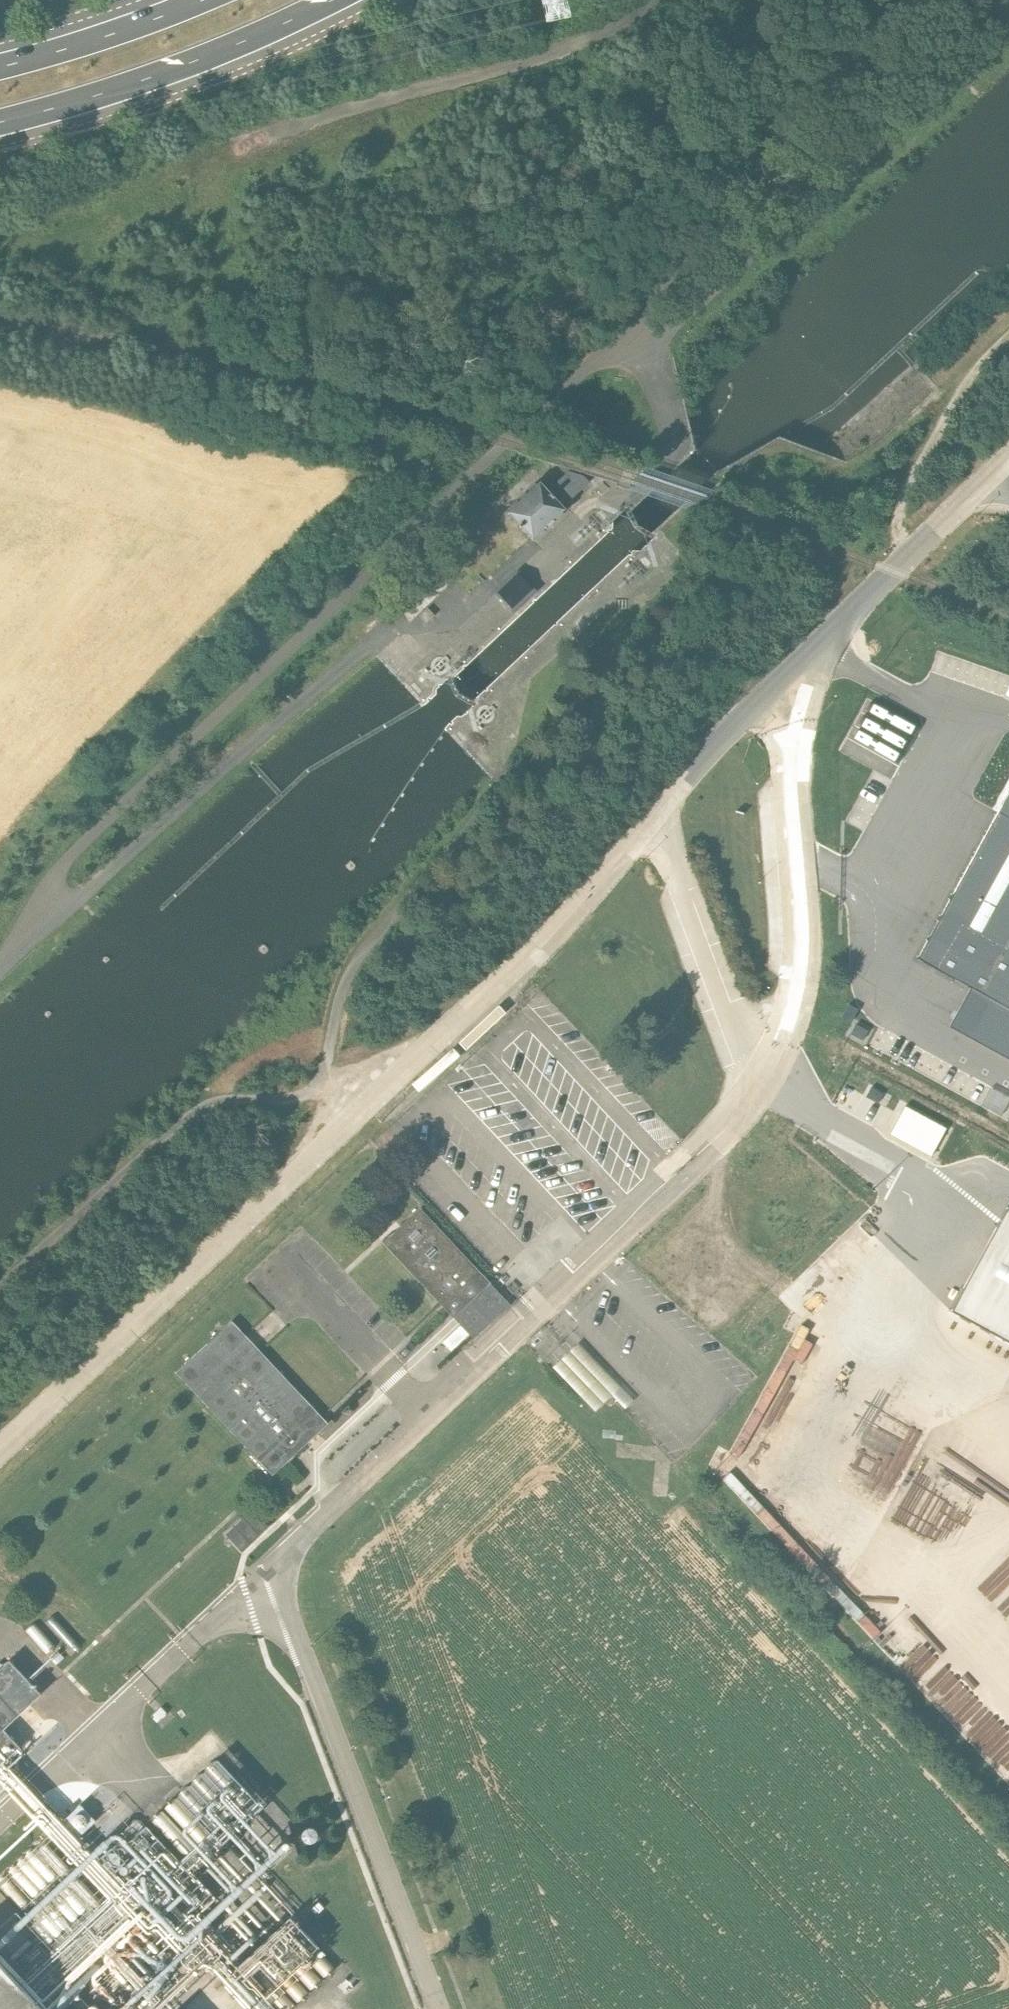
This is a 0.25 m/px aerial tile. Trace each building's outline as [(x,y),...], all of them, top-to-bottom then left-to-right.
[(508,512),(534,540),(566,510),(563,507),(589,483),(583,476),(568,471),(557,481),(553,477),(543,485),(540,482),(508,512)] [(536,591),(517,571),(494,593),(513,613),(536,591)] [(1008,1009),(1008,790),(917,959),(970,987),(1008,1009)] [(970,987),(948,1026),(1008,1060),(1008,1009),(970,987)] [(906,1103),(893,1131),(934,1150),(947,1121),(906,1103)] [(1007,1206),(953,1305),(1008,1336),(1008,1207),(1007,1206)] [(486,1279),(420,1208),(383,1243),(453,1318),(453,1317),(460,1325),(442,1342),(450,1351),(469,1334),(473,1339),(509,1306),(486,1279)] [(231,1321),(176,1372),(272,1474),(327,1423),(231,1321)] [(19,1746),(3,1729),(40,1694),(9,1660),(0,1669),(0,1764),(19,1746)] [(80,1805),(63,1820),(79,1836),(95,1821),(80,1805)] [(0,1962),(0,2008),(44,2008),(0,1962)]
